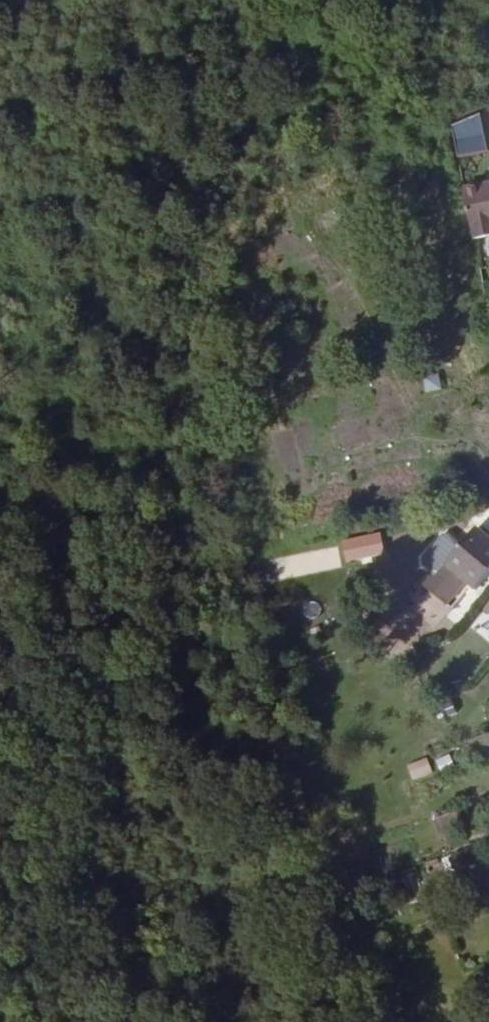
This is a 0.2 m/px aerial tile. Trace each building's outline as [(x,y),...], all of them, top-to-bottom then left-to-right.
[(464,121),(469,152),(488,148),(488,111),(464,121)] [(475,184),(486,236),(488,235),(488,181),(475,184)] [(437,592),(457,609),(477,587),(487,596),(488,594),(488,533),(471,552),(437,592)] [(342,542),(345,563),(366,561),(363,539),(342,542)] [(466,547),(432,587),(437,592),(471,552),(466,547)] [(425,758),(405,767),(413,783),(432,774),(425,758)]
